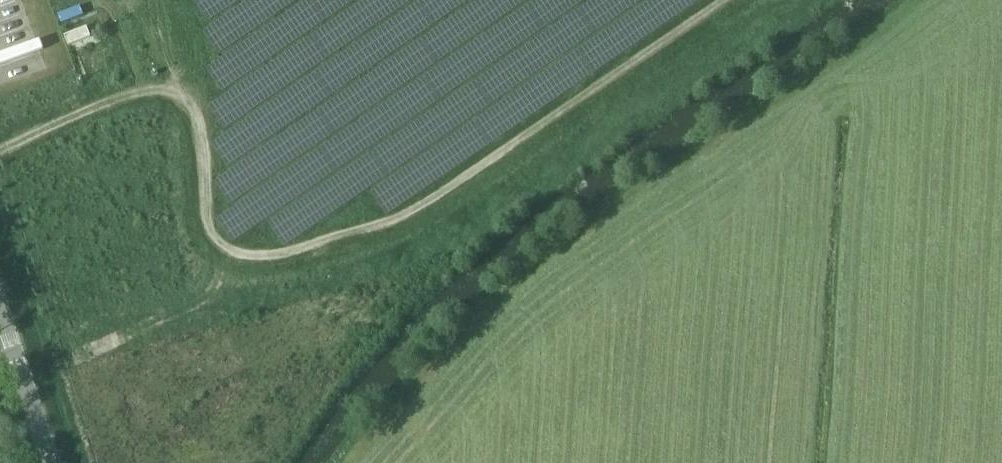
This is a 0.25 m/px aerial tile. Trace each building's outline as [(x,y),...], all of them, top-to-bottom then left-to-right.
[(87,27),(65,36),(69,45),(91,36),(87,27)]
